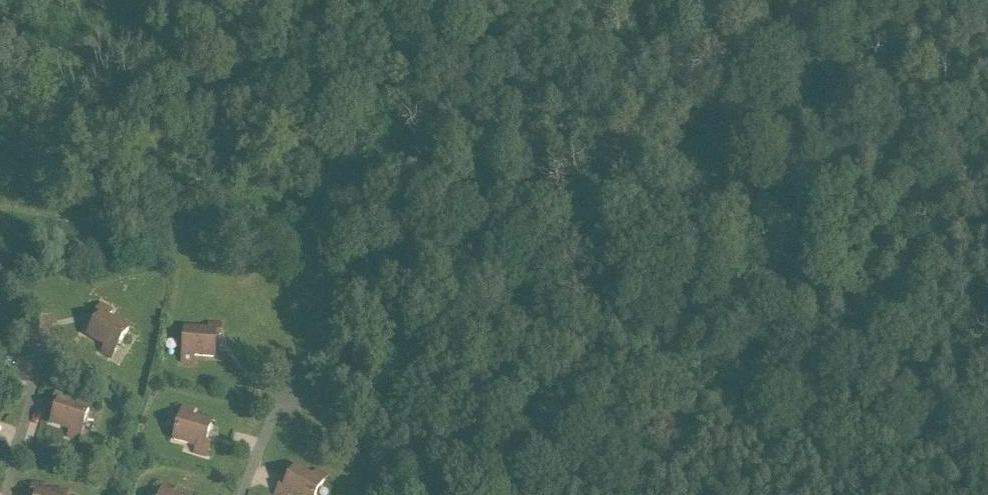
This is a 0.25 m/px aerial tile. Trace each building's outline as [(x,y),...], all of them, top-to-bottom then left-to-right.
[(128,331),(108,318),(111,313),(101,306),(96,315),(100,317),(88,337),(105,347),(101,353),(111,359),(128,331)] [(216,336),(220,337),(221,326),(209,325),(208,332),(185,330),(182,363),(193,364),(194,357),(214,359),(216,336)] [(89,410),(66,403),(68,396),(56,392),(53,402),(58,404),(51,425),(70,431),(68,438),(79,441),(89,410)] [(211,424),(192,419),(194,412),(183,409),(174,441),(196,447),(195,454),(207,457),(209,447),(205,446),(211,424)] [(316,472),(313,479),(295,469),(284,489),(280,486),(275,494),(316,494),(326,478),(316,472)] [(44,493),(44,487),(32,485),(31,494),(64,494),(44,493)] [(174,490),(163,487),(161,494),(173,494),(174,490)]
